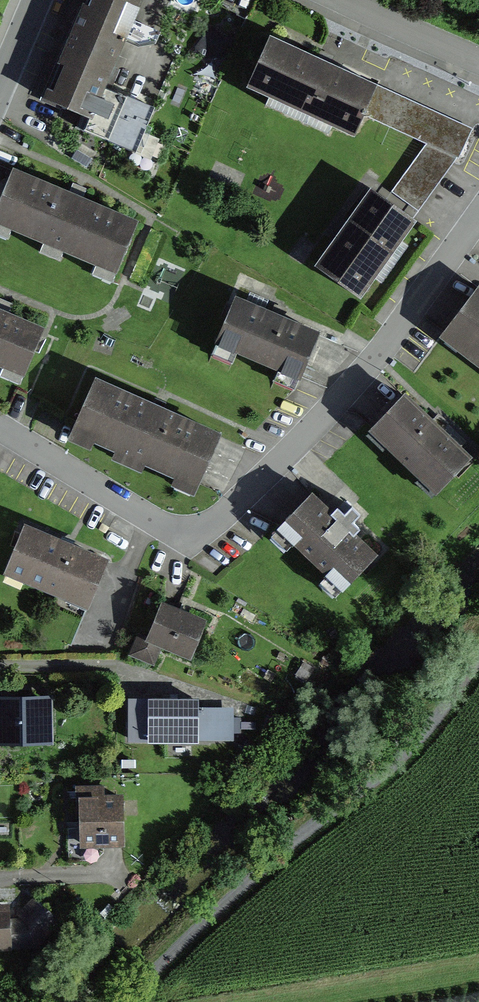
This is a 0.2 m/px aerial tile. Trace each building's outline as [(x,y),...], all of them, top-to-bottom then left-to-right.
[(45,101),(91,120),(105,88),(142,0),(87,0),(45,101)] [(349,145),(373,92),(266,43),(242,95),(349,145)] [(156,110),(105,88),(91,120),(84,139),(135,160),(156,110)] [(138,221),(73,194),(11,168),(0,195),(0,224),(116,273),(138,221)] [(356,297),(416,218),(377,189),(317,268),(356,297)] [(444,340),(478,366),(478,292),(444,340)] [(295,383),(315,334),(240,304),(220,353),(295,383)] [(42,331),(0,314),(0,371),(21,380),(42,331)] [(193,490),(219,433),(156,404),(96,376),(69,433),(193,490)] [(425,499),(466,458),(406,399),(365,440),(425,499)] [(335,603),(376,562),(310,498),(269,540),(335,603)] [(91,612),(108,566),(18,533),(1,578),(91,612)] [(191,662),(208,626),(164,606),(147,643),(191,662)] [(52,700),(0,702),(0,747),(53,745),(52,700)] [(150,743),(196,742),(196,702),(149,703),(150,743)] [(77,851),(123,847),(119,798),(73,802),(77,851)] [(9,950),(6,909),(0,910),(0,951),(9,950)]
